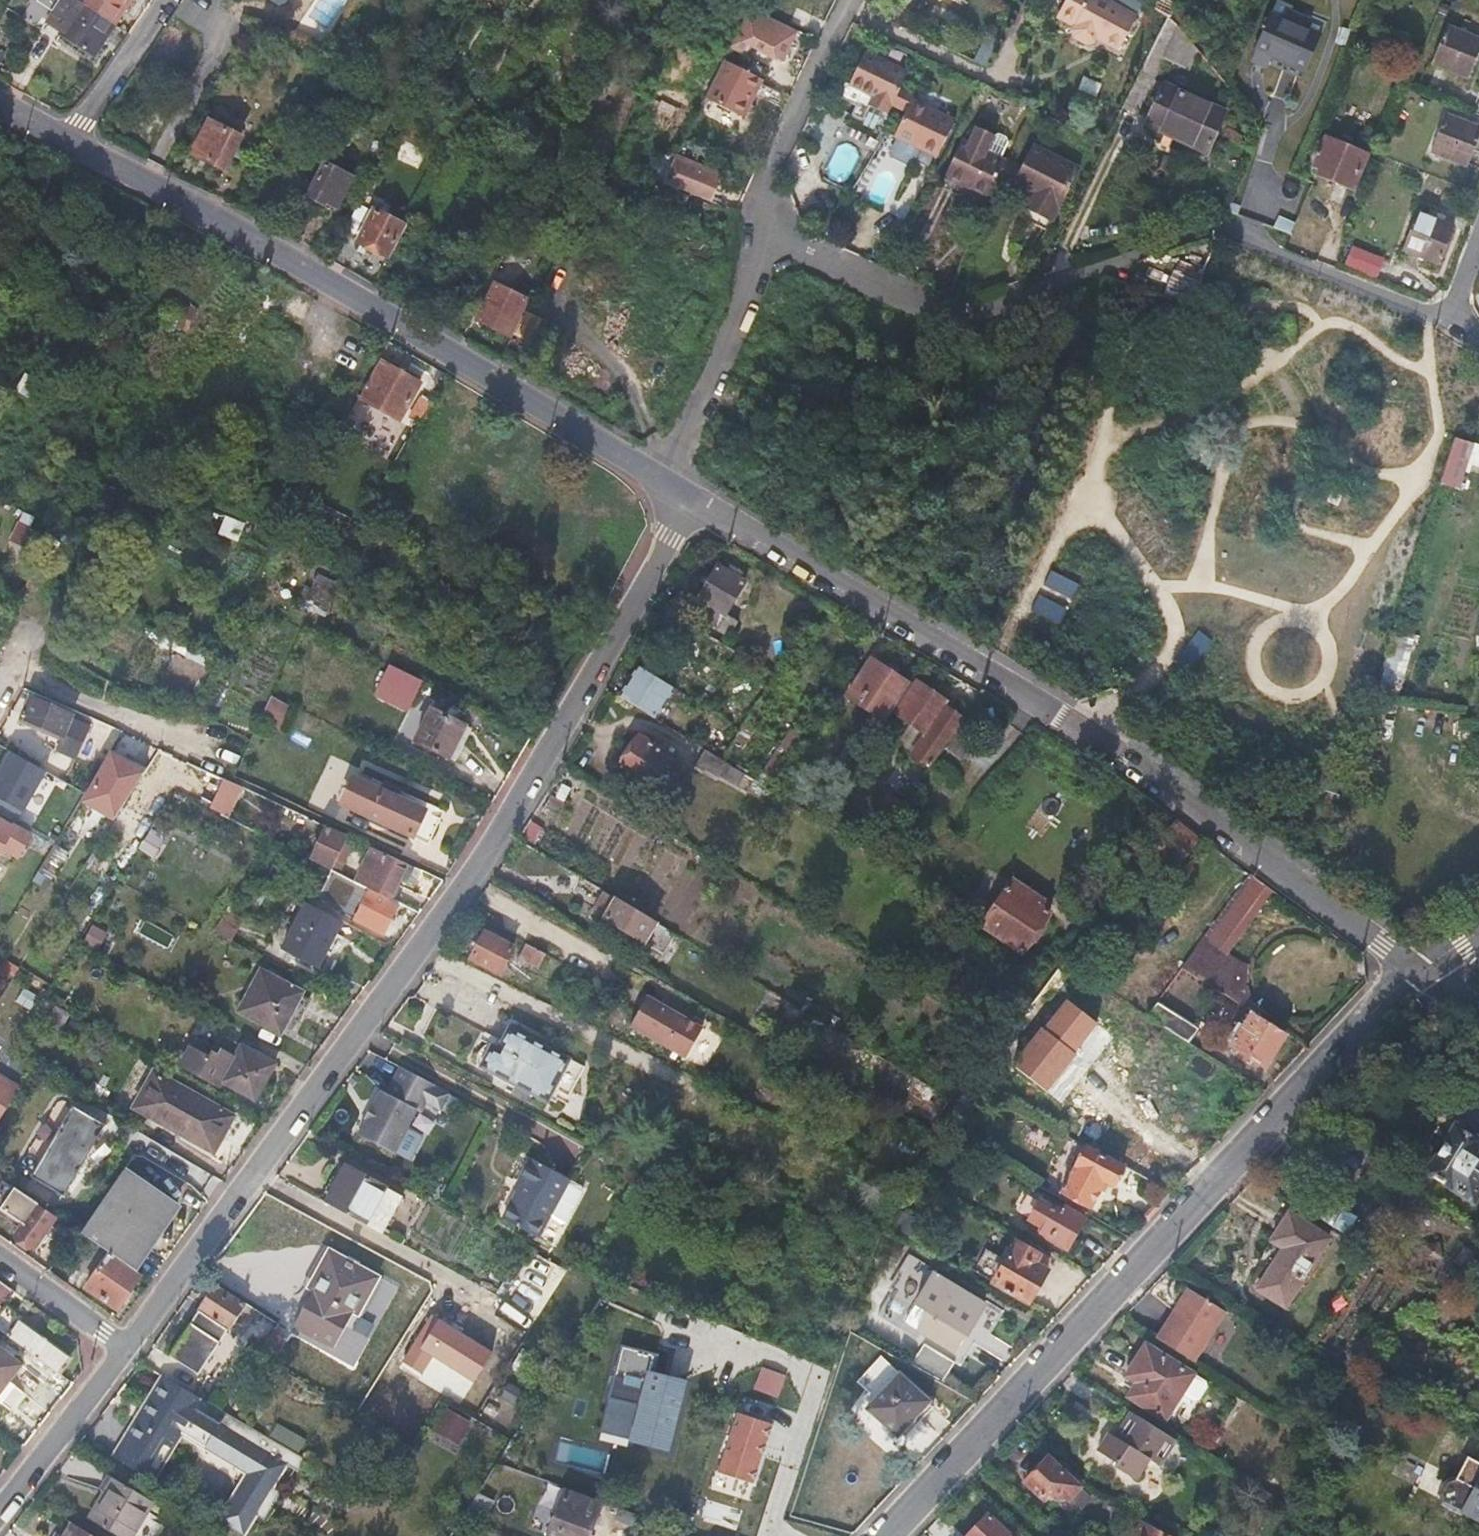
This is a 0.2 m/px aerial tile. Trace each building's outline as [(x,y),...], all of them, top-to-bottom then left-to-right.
[(48,0),(32,0),(30,5),(44,10),(48,0)] [(80,5),(73,0),(65,0),(50,22),(62,29),(61,34),(95,56),(131,0),(83,0),(80,5)] [(1076,27),(1072,33),(1074,41),(1086,48),(1094,46),(1097,42),(1119,54),(1138,22),(1101,0),(1069,0),(1059,17),(1076,27)] [(1156,11),(1168,19),(1172,21),(1179,9),(1164,0),(1162,0),(1156,11)] [(794,4),(794,17),(822,18),(822,5),(794,4)] [(752,10),(738,36),(786,61),(800,35),(752,10)] [(1320,35),(1272,13),(1256,48),(1304,70),(1320,35)] [(1172,21),(1168,19),(1123,112),(1137,118),(1151,89),(1149,86),(1164,57),(1190,69),(1200,49),(1179,26),(1172,21)] [(1478,55),(1478,38),(1449,27),(1434,63),(1471,77),(1478,55)] [(390,38),(381,33),(376,41),(385,46),(390,38)] [(846,81),(840,96),(865,108),(861,116),(872,122),(880,107),(896,115),(916,74),(865,50),(851,82),(846,81)] [(725,63),(705,100),(744,119),(763,82),(760,80),(765,73),(745,63),(741,71),(725,63)] [(1166,85),(1150,122),(1209,150),(1226,112),(1166,85)] [(922,96),(909,90),(901,106),(914,112),(922,96)] [(914,112),(902,137),(942,156),(946,158),(964,119),(920,99),(914,112)] [(684,113),(662,101),(652,120),(674,130),(684,113)] [(1469,162),(1478,135),(1478,126),(1448,114),(1434,150),(1469,162)] [(197,144),(199,146),(197,154),(224,168),(241,135),(210,118),(197,144)] [(956,180),(999,201),(1012,174),(1017,163),(1013,161),(1020,145),(1018,141),(1011,137),(1007,139),(988,130),(980,145),(974,142),(956,180)] [(1325,168),(1323,174),(1357,186),(1368,152),(1329,138),(1319,164),(1325,168)] [(942,156),(907,140),(901,152),(903,158),(915,164),(921,161),(924,163),(925,160),(938,166),(942,156)] [(1033,164),(1026,180),(1053,192),(1050,199),(1064,207),(1083,167),(1042,147),(1033,164)] [(1017,163),(1012,174),(1026,180),(1033,164),(1019,158),(1017,163)] [(663,182),(707,202),(719,179),(674,160),(663,182)] [(352,178),(327,164),(310,196),(325,204),(328,202),(337,205),(352,178)] [(389,254),(405,224),(376,209),(361,239),(389,254)] [(1455,224),(1420,210),(1405,247),(1442,261),(1455,224)] [(1379,275),(1383,259),(1352,250),(1347,266),(1379,275)] [(1177,266),(1167,293),(1190,299),(1201,272),(1177,266)] [(510,336),(528,301),(497,285),(479,321),(510,336)] [(384,361),(363,399),(367,401),(401,420),(422,382),(384,361)] [(15,392),(35,403),(43,386),(23,376),(15,392)] [(423,423),(435,401),(424,396),(412,417),(423,423)] [(363,399),(360,397),(339,432),(347,436),(367,401),(363,399)] [(1458,490),(1470,445),(1451,440),(1439,484),(1458,490)] [(11,542),(43,554),(50,535),(32,529),(37,517),(22,511),(11,542)] [(703,619),(728,635),(731,635),(739,621),(726,613),(744,582),(718,565),(690,612),(703,619)] [(698,627),(723,643),(728,635),(703,619),(698,627)] [(1389,636),(1383,661),(1360,655),(1354,682),(1371,687),(1373,677),(1402,684),(1412,641),(1389,636)] [(888,720),(912,683),(876,659),(851,695),(888,720)] [(675,687),(638,664),(618,695),(656,719),(671,695),(675,687)] [(388,667),(374,699),(408,714),(422,682),(388,667)] [(933,766),(966,719),(949,707),(951,703),(920,682),(899,713),(930,734),(916,755),(933,766)] [(687,704),(692,697),(675,687),(671,695),(687,704)] [(259,718),(279,729),(291,707),(271,697),(259,718)] [(33,698),(25,717),(66,737),(61,747),(80,755),(92,727),(73,719),(75,716),(33,698)] [(450,757),(466,724),(434,708),(418,741),(450,757)] [(66,737),(25,717),(23,723),(53,735),(50,742),(61,747),(66,737)] [(654,785),(672,753),(641,736),(623,767),(654,785)] [(731,765),(723,760),(708,751),(698,764),(721,778),(724,776),(731,765)] [(113,756),(87,802),(87,803),(116,818),(116,817),(126,801),(117,797),(133,766),(113,756)] [(774,799),(777,794),(731,765),(724,776),(761,799),(766,794),(774,799)] [(895,788),(907,798),(918,784),(905,774),(895,788)] [(414,834),(426,808),(356,775),(343,802),(414,834)] [(240,785),(226,779),(210,806),(223,813),(240,785)] [(3,846),(18,855),(32,831),(28,829),(16,823),(15,822),(13,826),(0,819),(0,850),(3,846)] [(544,830),(530,821),(529,823),(520,839),(533,847),(544,830)] [(1182,863),(1203,838),(1189,829),(1178,821),(1158,845),(1182,863)] [(349,836),(327,826),(312,858),(333,869),(349,836)] [(147,833),(138,851),(155,859),(164,842),(147,833)] [(55,845),(39,871),(53,879),(69,853),(55,845)] [(414,866),(387,854),(370,888),(373,889),(392,899),(402,878),(408,880),(414,866)] [(320,880),(309,902),(312,904),(334,915),(353,879),(337,871),(328,885),(320,880)] [(1230,952),(1275,891),(1252,874),(1196,952),(1239,982),(1249,967),(1230,952)] [(1017,879),(985,927),(1023,953),(1052,912),(1043,906),(1048,899),(1017,879)] [(392,899),(373,889),(358,918),(387,932),(401,903),(392,899)] [(657,921),(607,892),(595,911),(645,940),(652,929),(657,921)] [(334,915),(312,904),(292,944),(321,959),(342,919),(334,915)] [(226,913),(213,934),(231,944),(243,923),(226,913)] [(657,921),(652,929),(670,940),(674,932),(657,921)] [(92,927),(84,945),(100,952),(109,934),(92,927)] [(489,933),(486,931),(472,958),(500,973),(513,946),(500,940),(502,934),(492,929),(489,933)] [(549,953),(529,943),(522,956),(542,966),(549,953)] [(281,1032),(302,992),(263,971),(242,1011),(281,1032)] [(32,1012),(38,996),(22,990),(16,1005),(32,1012)] [(650,996),(633,1025),(688,1057),(705,1028),(650,996)] [(73,1013),(44,997),(34,1014),(63,1031),(73,1013)] [(1098,1024),(1067,1000),(1044,1029),(1041,1026),(1013,1063),(1047,1089),(1098,1024)] [(1159,1023),(1191,1044),(1200,1030),(1158,1003),(1149,1016),(1159,1023)] [(1266,1068),(1287,1036),(1255,1015),(1236,1047),(1266,1068)] [(511,1027),(505,1040),(498,1037),(493,1046),(487,1045),(483,1047),(482,1049),(480,1052),(480,1054),(479,1058),(479,1059),(480,1065),(550,1101),(571,1057),(511,1027)] [(200,1038),(185,1066),(222,1087),(235,1096),(239,1090),(257,1100),(277,1064),(225,1035),(218,1048),(200,1038)] [(437,1085),(401,1066),(388,1093),(382,1090),(375,1105),(371,1104),(364,1117),(366,1118),(359,1134),(393,1153),(416,1108),(422,1112),(437,1085)] [(232,1116),(156,1072),(135,1105),(207,1147),(213,1139),(218,1141),(232,1116)] [(0,1079),(0,1120),(19,1090),(0,1079)] [(64,1195),(106,1125),(73,1106),(32,1176),(64,1195)] [(1458,1124),(1428,1170),(1476,1202),(1478,1196),(1478,1138),(1458,1124)] [(1113,1186),(1124,1166),(1088,1146),(1063,1190),(1091,1207),(1106,1181),(1113,1186)] [(518,1181),(520,1183),(503,1217),(539,1238),(572,1179),(532,1157),(518,1181)] [(348,1165),(328,1202),(367,1223),(386,1187),(348,1165)] [(106,1249),(110,1252),(134,1268),(178,1204),(127,1169),(82,1233),(93,1240),(106,1249)] [(5,1180),(0,1187),(0,1207),(25,1224),(18,1235),(36,1248),(58,1216),(5,1180)] [(1063,1210),(1062,1213),(1042,1202),(1031,1221),(1051,1233),(1048,1239),(1067,1250),(1082,1221),(1063,1210)] [(1273,1240),(1283,1245),(1259,1288),(1285,1305),(1330,1237),(1291,1212),(1273,1240)] [(91,1273),(106,1249),(93,1240),(78,1264),(91,1273)] [(1015,1242),(994,1281),(1030,1302),(1048,1270),(1035,1264),(1039,1255),(1015,1242)] [(119,1309),(143,1274),(134,1268),(110,1252),(87,1286),(119,1309)] [(383,1280),(337,1254),(297,1324),(337,1348),(358,1311),(363,1314),(383,1280)] [(917,1307),(932,1316),(925,1332),(960,1351),(985,1305),(935,1275),(917,1307)] [(0,1280),(0,1306),(13,1289),(0,1280)] [(247,1304),(217,1286),(194,1321),(224,1338),(247,1304)] [(1189,1289),(1158,1339),(1194,1362),(1225,1311),(1189,1289)] [(434,1355),(473,1381),(492,1353),(433,1314),(402,1360),(422,1373),(434,1355)] [(224,1338),(194,1321),(171,1355),(200,1374),(224,1338)] [(23,1322),(11,1337),(58,1372),(70,1356),(23,1322)] [(279,1343),(268,1338),(256,1355),(269,1362),(279,1343)] [(1183,1395),(1196,1374),(1148,1344),(1127,1376),(1137,1382),(1129,1398),(1167,1421),(1183,1395)] [(668,1451),(685,1380),(649,1371),(653,1353),(621,1346),(599,1441),(626,1448),(628,1441),(668,1451)] [(13,1359),(0,1349),(0,1375),(13,1359)] [(784,1375),(761,1367),(754,1389),(777,1397),(784,1375)] [(931,1403),(902,1374),(872,1408),(900,1436),(931,1403)] [(1210,1384),(1196,1374),(1183,1395),(1198,1404),(1204,1401),(1210,1392),(1210,1384)] [(114,1457),(153,1481),(182,1434),(248,1474),(218,1522),(240,1535),(244,1535),(257,1516),(265,1521),(283,1492),(274,1487),(289,1465),(300,1472),(309,1458),(308,1457),(164,1375),(143,1409),(153,1415),(147,1424),(138,1418),(114,1457)] [(1478,1417),(1478,1399),(1462,1411),(1478,1417)] [(153,1415),(143,1409),(138,1418),(147,1424),(153,1415)] [(773,1425),(737,1413),(718,1472),(754,1484),(773,1425)] [(454,1414),(441,1440),(460,1450),(473,1424),(454,1414)] [(1177,1440),(1136,1414),(1121,1440),(1099,1428),(1089,1445),(1110,1458),(1108,1462),(1139,1481),(1152,1459),(1161,1466),(1177,1440)] [(1050,1460),(1028,1483),(1045,1499),(1049,1494),(1056,1501),(1061,1501),(1066,1497),(1070,1502),(1081,1491),(1050,1460)] [(1458,1484),(1452,1485),(1444,1498),(1447,1505),(1478,1521),(1478,1465),(1472,1461),(1458,1484)] [(115,1479),(90,1518),(118,1535),(131,1535),(154,1503),(115,1479)] [(601,1502),(566,1488),(548,1533),(555,1535),(589,1535),(601,1502)] [(464,1517),(479,1523),(483,1516),(486,1509),(473,1502),(464,1517)] [(971,1535),(1011,1535),(990,1516),(971,1535)] [(62,1535),(95,1535),(71,1521),(62,1535)] [(1143,1526),(1138,1535),(1163,1535),(1143,1526)]
